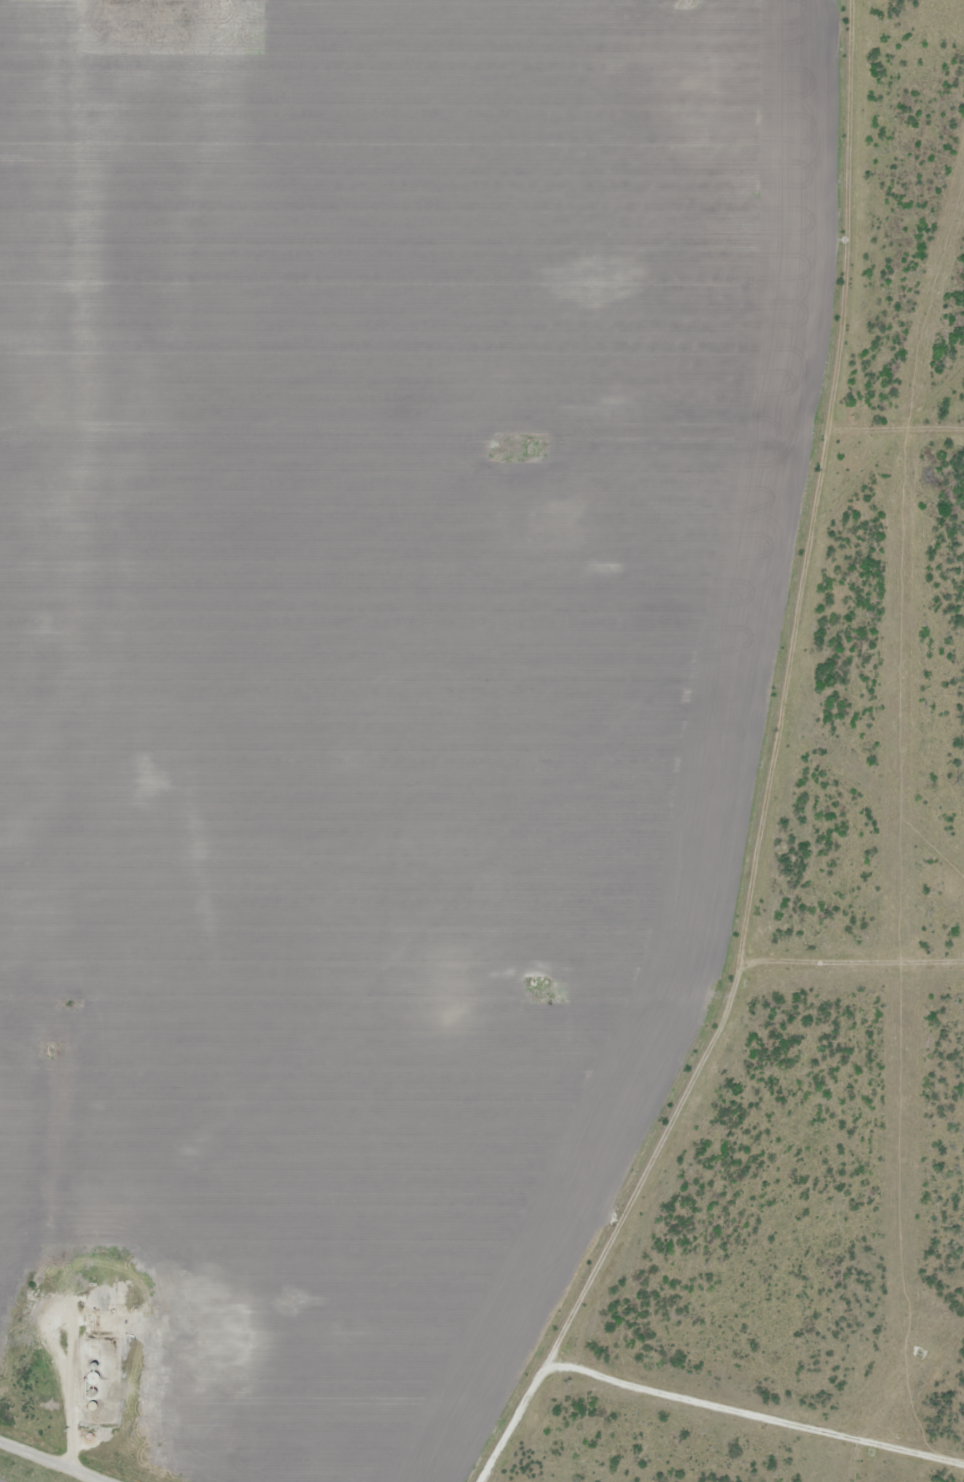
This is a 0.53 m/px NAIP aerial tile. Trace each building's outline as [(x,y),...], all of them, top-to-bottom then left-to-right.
[(84,1400),(96,1401),(98,1373),(86,1372),(84,1400)]
